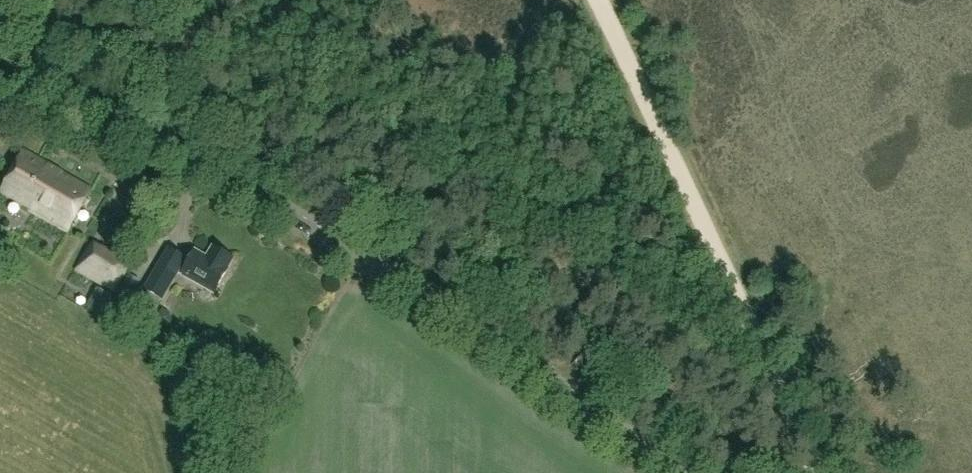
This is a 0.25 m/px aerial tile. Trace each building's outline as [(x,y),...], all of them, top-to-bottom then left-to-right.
[(1,191),(69,231),(92,191),(24,152),(1,191)] [(131,265),(94,244),(77,273),(114,294),(131,265)] [(216,291),(228,271),(227,271),(233,260),(213,249),(207,259),(196,252),(190,262),(168,249),(144,290),(162,301),(178,273),(200,286),(202,283),(216,291)] [(128,278),(116,300),(117,301),(116,302),(125,307),(138,284),(128,278)] [(117,301),(116,300),(111,297),(112,295),(96,287),(85,308),(106,319),(116,302),(117,301)]
